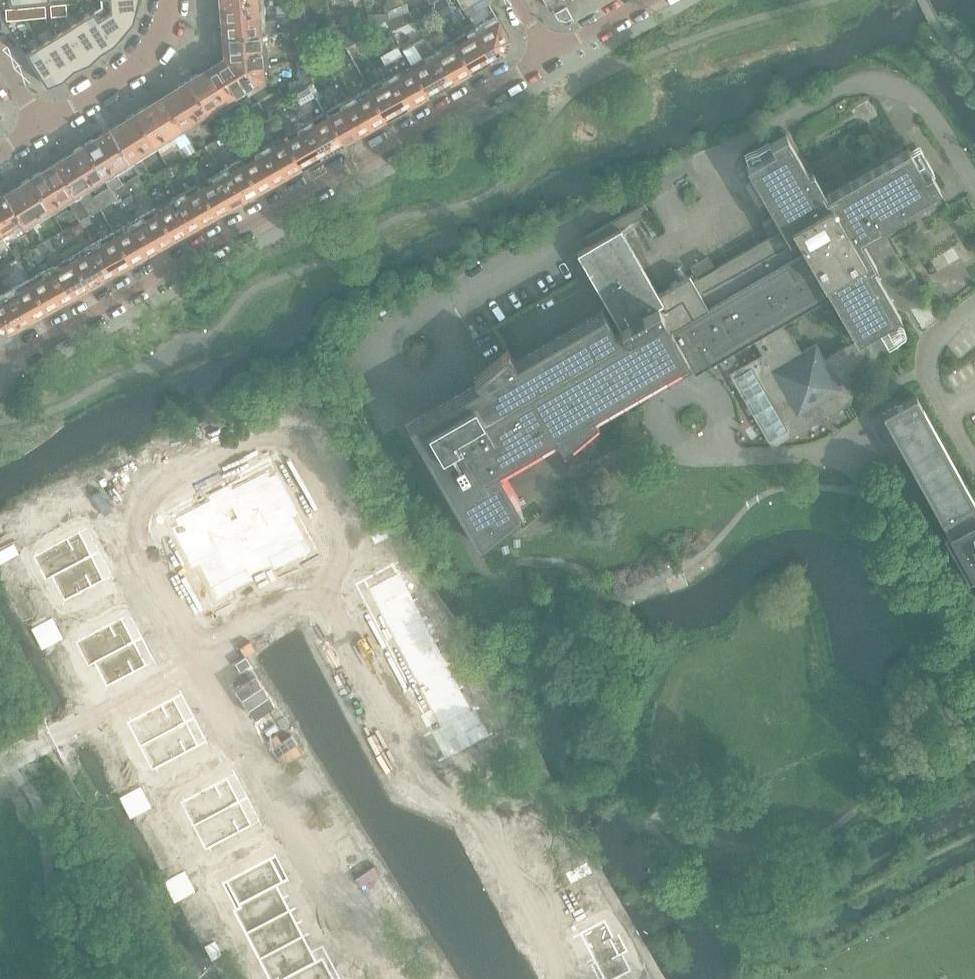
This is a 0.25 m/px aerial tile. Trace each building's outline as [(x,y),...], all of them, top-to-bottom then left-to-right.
[(101,4),(133,21),(138,0),(100,0),(101,4)] [(263,0),(222,0),(222,4),(233,3),(233,8),(245,6),(245,11),(264,9),(263,0)] [(476,0),(457,0),(461,8),(462,8),(471,3),(476,0)] [(488,2),(487,0),(476,0),(471,3),(475,9),(488,2)] [(550,5),(550,4),(552,8),(553,7),(556,13),(564,15),(570,12),(571,14),(597,0),(547,0),(550,5)] [(449,9),(444,1),(433,7),(438,16),(449,9)] [(58,3),(50,4),(51,16),(59,15),(58,3)] [(65,3),(58,3),(59,15),(66,15),(65,3)] [(265,20),(264,9),(245,11),(245,6),(233,8),(233,3),(222,4),(223,23),(222,26),(223,33),(225,35),(224,36),(278,32),(277,20),(265,20)] [(45,4),(37,5),(38,17),(46,16),(45,4)] [(101,4),(80,18),(101,52),(114,43),(133,21),(101,4)] [(308,16),(307,6),(304,4),(295,5),(293,5),(294,17),(295,31),(308,29),(308,16)] [(30,5),(22,6),(23,18),(31,18),(30,5)] [(37,5),(30,5),(31,18),(38,17),(37,5)] [(22,6),(14,7),(15,19),(23,18),(22,6)] [(14,7),(7,7),(8,19),(15,19),(14,7)] [(422,16),(418,8),(408,12),(414,22),(422,16)] [(414,22),(408,12),(386,21),(391,31),(414,22)] [(509,38),(496,15),(474,27),(492,59),(505,52),(509,38)] [(80,18),(66,26),(89,62),(101,52),(80,18)] [(370,27),(368,19),(349,22),(349,24),(349,30),(370,27)] [(369,40),(389,29),(385,21),(365,33),(369,40)] [(350,33),(349,30),(349,24),(329,25),(329,28),(331,41),(350,33)] [(66,26),(53,35),(74,68),(89,62),(66,26)] [(492,59),(474,27),(452,39),(470,71),(492,59)] [(331,41),(329,28),(321,32),(323,44),(331,41)] [(362,43),(361,30),(350,31),(352,43),(362,43)] [(265,34),(278,32),(224,36),(225,36),(223,38),(224,46),(225,48),(226,57),(249,55),(250,66),(272,64),(272,63),(268,64),(265,34)] [(53,35),(40,43),(63,79),(74,68),(53,35)] [(449,83),(431,51),(423,38),(402,51),(404,54),(428,95),(449,83)] [(470,71),(452,39),(431,51),(449,83),(470,71)] [(40,43),(26,52),(47,85),(48,85),(63,79),(40,43)] [(336,54),(329,43),(318,50),(325,61),(336,54)] [(309,62),(309,51),(288,52),(289,62),(296,62),(309,62)] [(428,95),(404,54),(396,58),(402,68),(389,75),(407,107),(428,95)] [(237,99),(273,76),(272,64),(250,66),(249,55),(226,57),(205,70),(214,86),(224,80),(237,99)] [(302,86),(314,84),(309,62),(296,62),(300,78),(288,81),(291,94),(302,86)] [(345,84),(336,68),(330,72),(339,88),(345,84)] [(237,99),(224,80),(214,86),(205,70),(199,74),(196,74),(190,78),(189,81),(188,80),(207,114),(209,116),(237,99)] [(407,107),(389,75),(368,87),(386,119),(407,107)] [(180,131),(207,114),(188,80),(188,82),(185,81),(179,85),(178,87),(160,98),(180,131)] [(386,119),(368,87),(346,100),(364,131),(386,119)] [(180,131),(160,98),(149,104),(147,107),(144,107),(138,110),(137,113),(135,113),(156,145),(180,131)] [(364,131),(346,100),(326,111),(343,143),(364,131)] [(264,111),(259,103),(244,111),(249,120),(257,115),(264,111)] [(277,114),(272,107),(267,110),(272,118),(277,114)] [(343,143),(326,111),(304,124),(321,155),(343,143)] [(156,145),(135,113),(135,114),(132,114),(126,117),(125,120),(110,130),(129,162),(137,175),(142,183),(148,179),(144,172),(148,170),(139,156),(156,145)] [(260,122),(257,115),(249,120),(246,121),(250,128),(260,122)] [(321,155),(304,124),(299,115),(290,120),(291,122),(295,129),(283,136),(300,167),(321,155)] [(123,184),(115,171),(129,162),(110,130),(94,139),(91,139),(85,143),(84,146),(83,145),(103,178),(109,188),(116,200),(140,185),(142,183),(137,175),(123,184)] [(829,194),(827,195),(826,195),(812,171),(808,173),(799,157),(798,155),(787,136),(786,134),(770,143),(774,150),(750,164),(746,166),(747,168),(755,181),(755,182),(767,202),(768,204),(774,214),(762,221),(765,226),(770,236),(758,243),(756,244),(743,252),(742,253),(729,260),(727,261),(715,268),(710,258),(708,255),(690,265),(697,278),(692,281),(689,276),(657,294),(620,229),(647,213),(649,212),(648,211),(644,203),(643,203),(585,237),(590,244),(576,252),(577,253),(619,327),(614,330),(603,311),(515,362),(507,348),(505,348),(506,349),(506,350),(503,353),(473,377),(478,383),(408,423),(466,524),(478,545),(522,510),(497,467),(554,434),(562,447),(563,446),(563,445),(596,418),(592,412),(597,409),(642,384),(649,397),(693,372),(694,371),(696,370),(709,363),(723,355),(751,339),(760,354),(761,356),(731,374),(769,440),(845,396),(853,392),(864,351),(866,343),(881,334),(888,331),(889,330),(885,324),(900,315),(872,267),(876,264),(861,238),(884,225),(903,214),(901,210),(937,189),(939,188),(930,172),(924,176),(924,175),(910,152),(908,148),(907,149),(906,149),(893,157),(891,158),(875,167),(873,168),(850,181),(850,182),(849,182),(829,194)] [(300,167),(283,136),(262,148),(279,179),(300,167)] [(103,178),(83,145),(83,147),(80,146),(74,150),(73,153),(56,163),(76,195),(103,178)] [(279,179),(262,148),(240,160),(257,191),(279,179)] [(257,191),(240,160),(219,172),(237,203),(257,191)] [(76,195),(56,163),(42,172),(39,172),(33,175),(32,178),(31,178),(51,210),(76,195)] [(237,203),(219,172),(206,179),(201,171),(193,176),(215,215),(237,203)] [(164,178),(161,173),(152,177),(156,183),(164,178)] [(177,182),(172,173),(166,177),(171,186),(177,182)] [(215,215),(193,176),(191,174),(188,177),(193,186),(177,195),(195,227),(215,215)] [(51,210),(31,178),(30,179),(28,179),(22,182),(20,185),(5,195),(22,224),(24,227),(51,210)] [(115,202),(115,201),(116,200),(109,188),(83,204),(91,216),(100,211),(115,202)] [(5,195),(4,193),(0,196),(0,229),(4,236),(22,224),(5,195)] [(195,227),(177,195),(155,208),(173,239),(195,227)] [(173,239),(155,208),(135,220),(152,251),(173,239)] [(72,225),(67,216),(59,221),(64,230),(72,225)] [(92,223),(88,217),(79,222),(83,229),(92,223)] [(152,251),(135,220),(114,231),(132,262),(152,251)] [(132,262),(114,231),(93,243),(111,274),(132,262)] [(46,252),(49,245),(47,241),(38,246),(43,254),(46,252)] [(111,274),(93,243),(71,255),(89,287),(111,274)] [(44,258),(38,247),(31,251),(37,262),(44,258)] [(89,287),(71,255),(50,267),(68,298),(89,287)] [(68,298),(50,267),(29,279),(47,310),(68,298)] [(47,310),(29,279),(8,291),(26,322),(47,310)] [(8,291),(0,295),(0,331),(7,333),(26,322),(8,291)] [(927,301),(913,310),(911,311),(921,328),(937,319),(937,318),(927,301)] [(913,395),(882,413),(948,533),(943,536),(968,581),(973,578),(974,582),(974,507),(913,395)] [(177,524),(171,527),(180,546),(192,569),(198,566),(210,589),(245,571),(249,577),(272,565),(269,558),(304,540),(292,517),(297,514),(298,513),(286,490),(276,472),(270,475),(267,470),(232,489),(230,484),(228,485),(228,486),(209,496),(208,495),(207,496),(209,501),(174,519),(177,524)] [(385,529),(370,536),(375,545),(389,538),(385,529)] [(79,532),(38,553),(51,578),(92,556),(79,532)] [(0,551),(0,561),(1,564),(23,552),(17,542),(0,551)] [(92,556),(51,578),(64,602),(105,581),(92,556)] [(398,572),(368,588),(392,635),(423,619),(398,572)] [(56,616),(34,627),(40,637),(61,626),(56,616)] [(121,617),(81,639),(93,663),(134,642),(121,617)] [(423,619),(392,635),(416,681),(447,665),(423,619)] [(61,626),(40,637),(45,648),(67,637),(61,626)] [(134,642),(93,663),(106,687),(147,666),(134,642)] [(447,665),(416,681),(439,726),(423,735),(423,736),(424,735),(424,736),(431,732),(475,709),(479,707),(478,707),(479,706),(479,705),(470,710),(447,665)] [(174,697),(133,719),(146,743),(186,722),(174,697)] [(475,709),(431,732),(444,758),(437,761),(438,762),(437,762),(438,763),(494,734),(493,733),(492,733),(488,735),(475,709)] [(186,722),(146,743),(158,768),(199,746),(186,722)] [(227,777),(186,798),(199,823),(240,801),(227,777)] [(146,783),(124,794),(130,805),(151,794),(146,783)] [(151,794),(130,805),(135,816),(157,805),(151,794)] [(240,801),(199,823),(212,847),(252,826),(240,801)] [(271,857),(232,878),(244,901),(237,904),(238,905),(283,882),(271,857)] [(587,862),(565,873),(571,884),(592,873),(587,862)] [(191,867),(169,878),(175,889),(196,878),(191,867)] [(196,878),(175,889),(181,900),(202,888),(196,878)] [(283,882),(238,905),(251,931),(290,910),(277,886),(284,882),(283,882)] [(290,910),(251,931),(265,956),(304,936),(290,910)] [(579,933),(580,935),(595,963),(591,965),(591,966),(598,978),(617,978),(632,971),(623,955),(628,952),(619,934),(614,937),(605,920),(579,933)] [(265,956),(277,978),(283,978),(323,958),(323,957),(316,960),(304,936),(265,956)] [(216,940),(205,946),(209,953),(219,948),(216,940)] [(219,948),(209,953),(212,960),(223,955),(219,948)] [(283,978),(334,978),(323,958),(283,978)]
